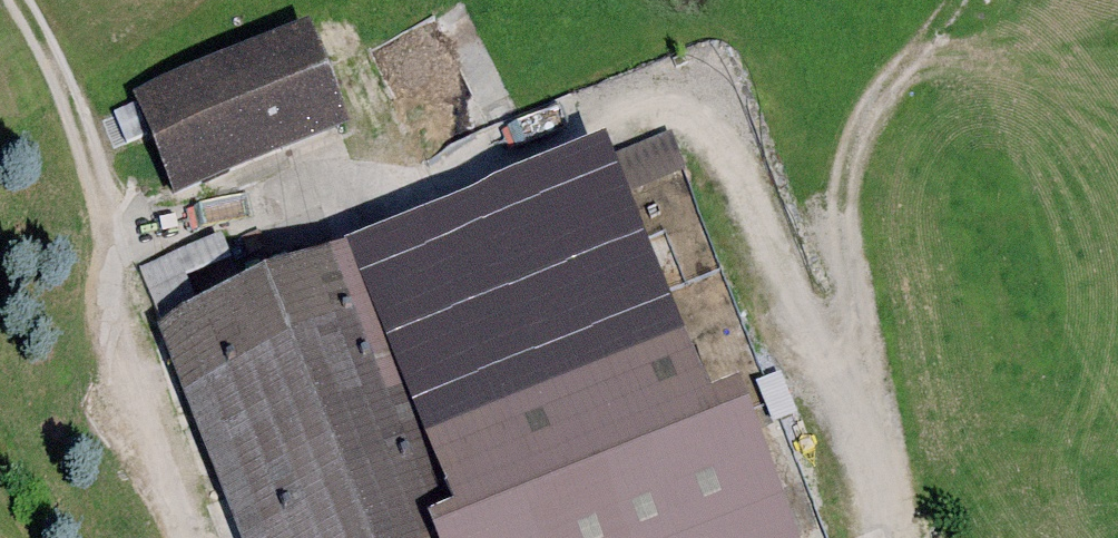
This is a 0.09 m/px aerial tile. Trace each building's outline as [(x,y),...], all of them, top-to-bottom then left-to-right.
[(365,136),(329,32),(138,99),(179,203),(365,136)] [(169,336),(245,537),(806,537),(769,416),(731,423),(658,251),(426,347),(384,253),(169,336)]
